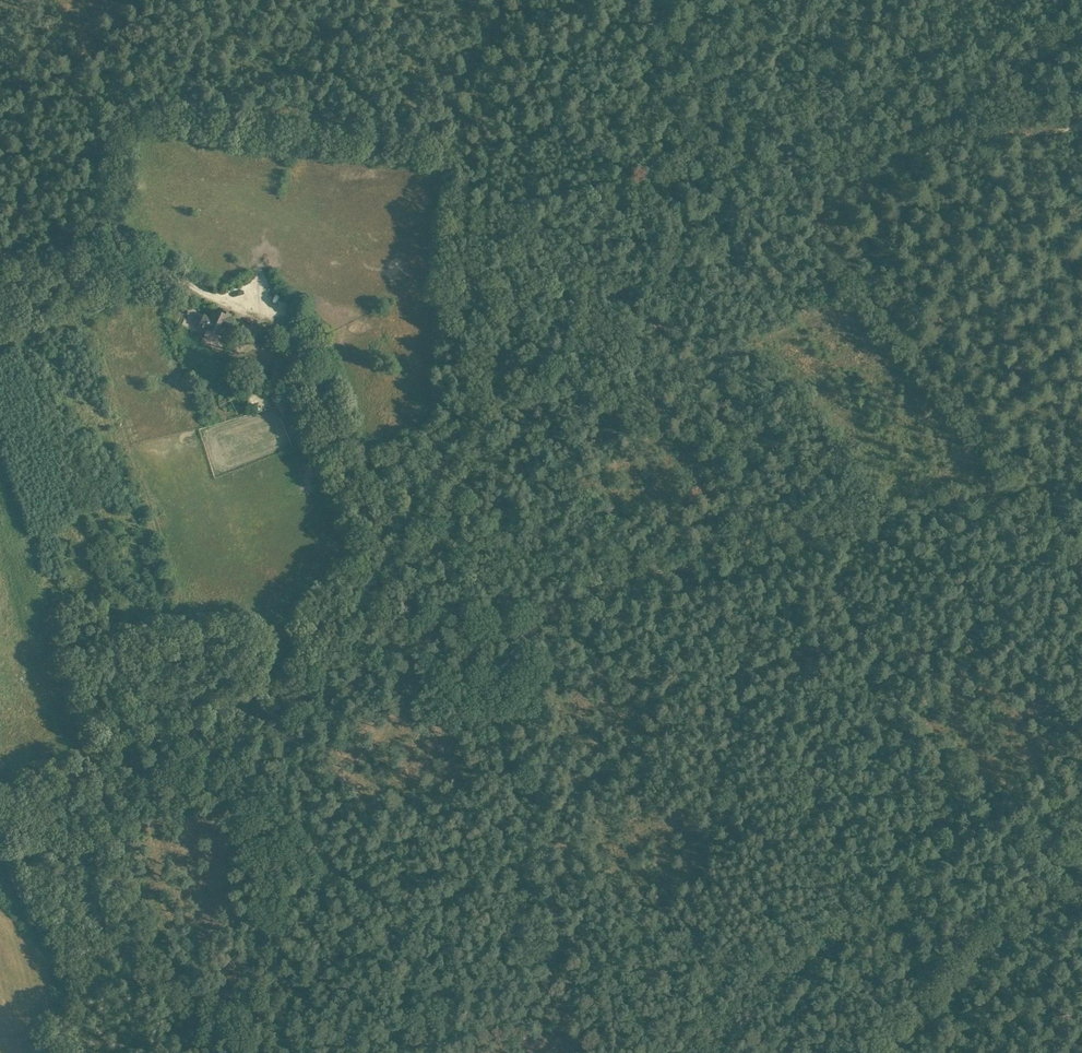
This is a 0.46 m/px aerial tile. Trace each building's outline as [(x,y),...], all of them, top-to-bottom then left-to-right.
[(225,327),(229,329),(234,319),(230,317),(231,315),(222,311),(221,313),(213,310),(210,318),(201,314),(199,313),(196,314),(194,316),(193,319),(194,321),(194,323),(196,324),(221,335),(225,327)] [(238,335),(254,343),(260,331),(243,323),(238,335)] [(262,346),(275,352),(278,346),(265,340),(262,346)] [(272,368),(273,369),(270,376),(278,379),(280,373),(287,358),(278,354),(272,368)] [(269,367),(250,358),(247,365),(248,366),(264,373),(265,374),(269,367)] [(299,425),(293,411),(286,415),(293,428),(299,425)]
